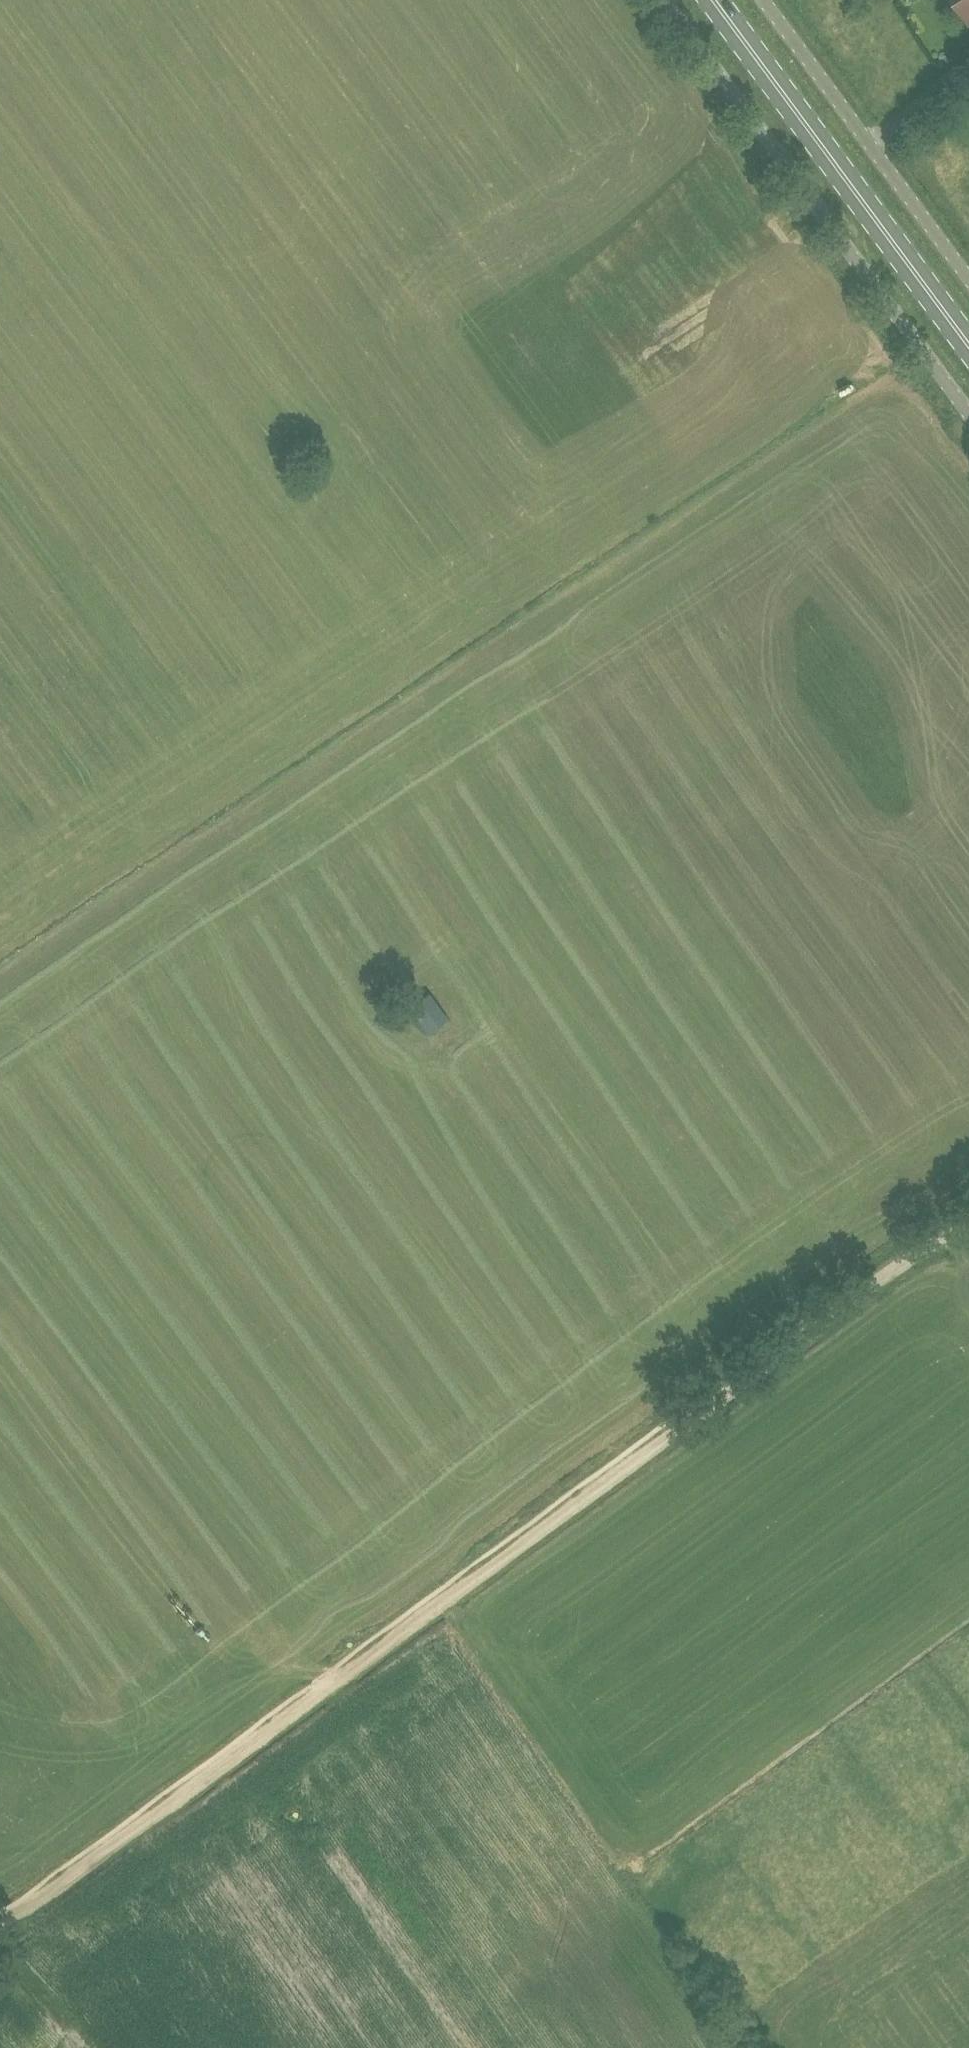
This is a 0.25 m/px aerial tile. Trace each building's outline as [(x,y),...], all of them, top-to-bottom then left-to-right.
[(968,22),(968,0),(954,0),(968,23),(968,22)] [(428,1034),(449,1019),(430,992),(409,1007),(428,1034)]
